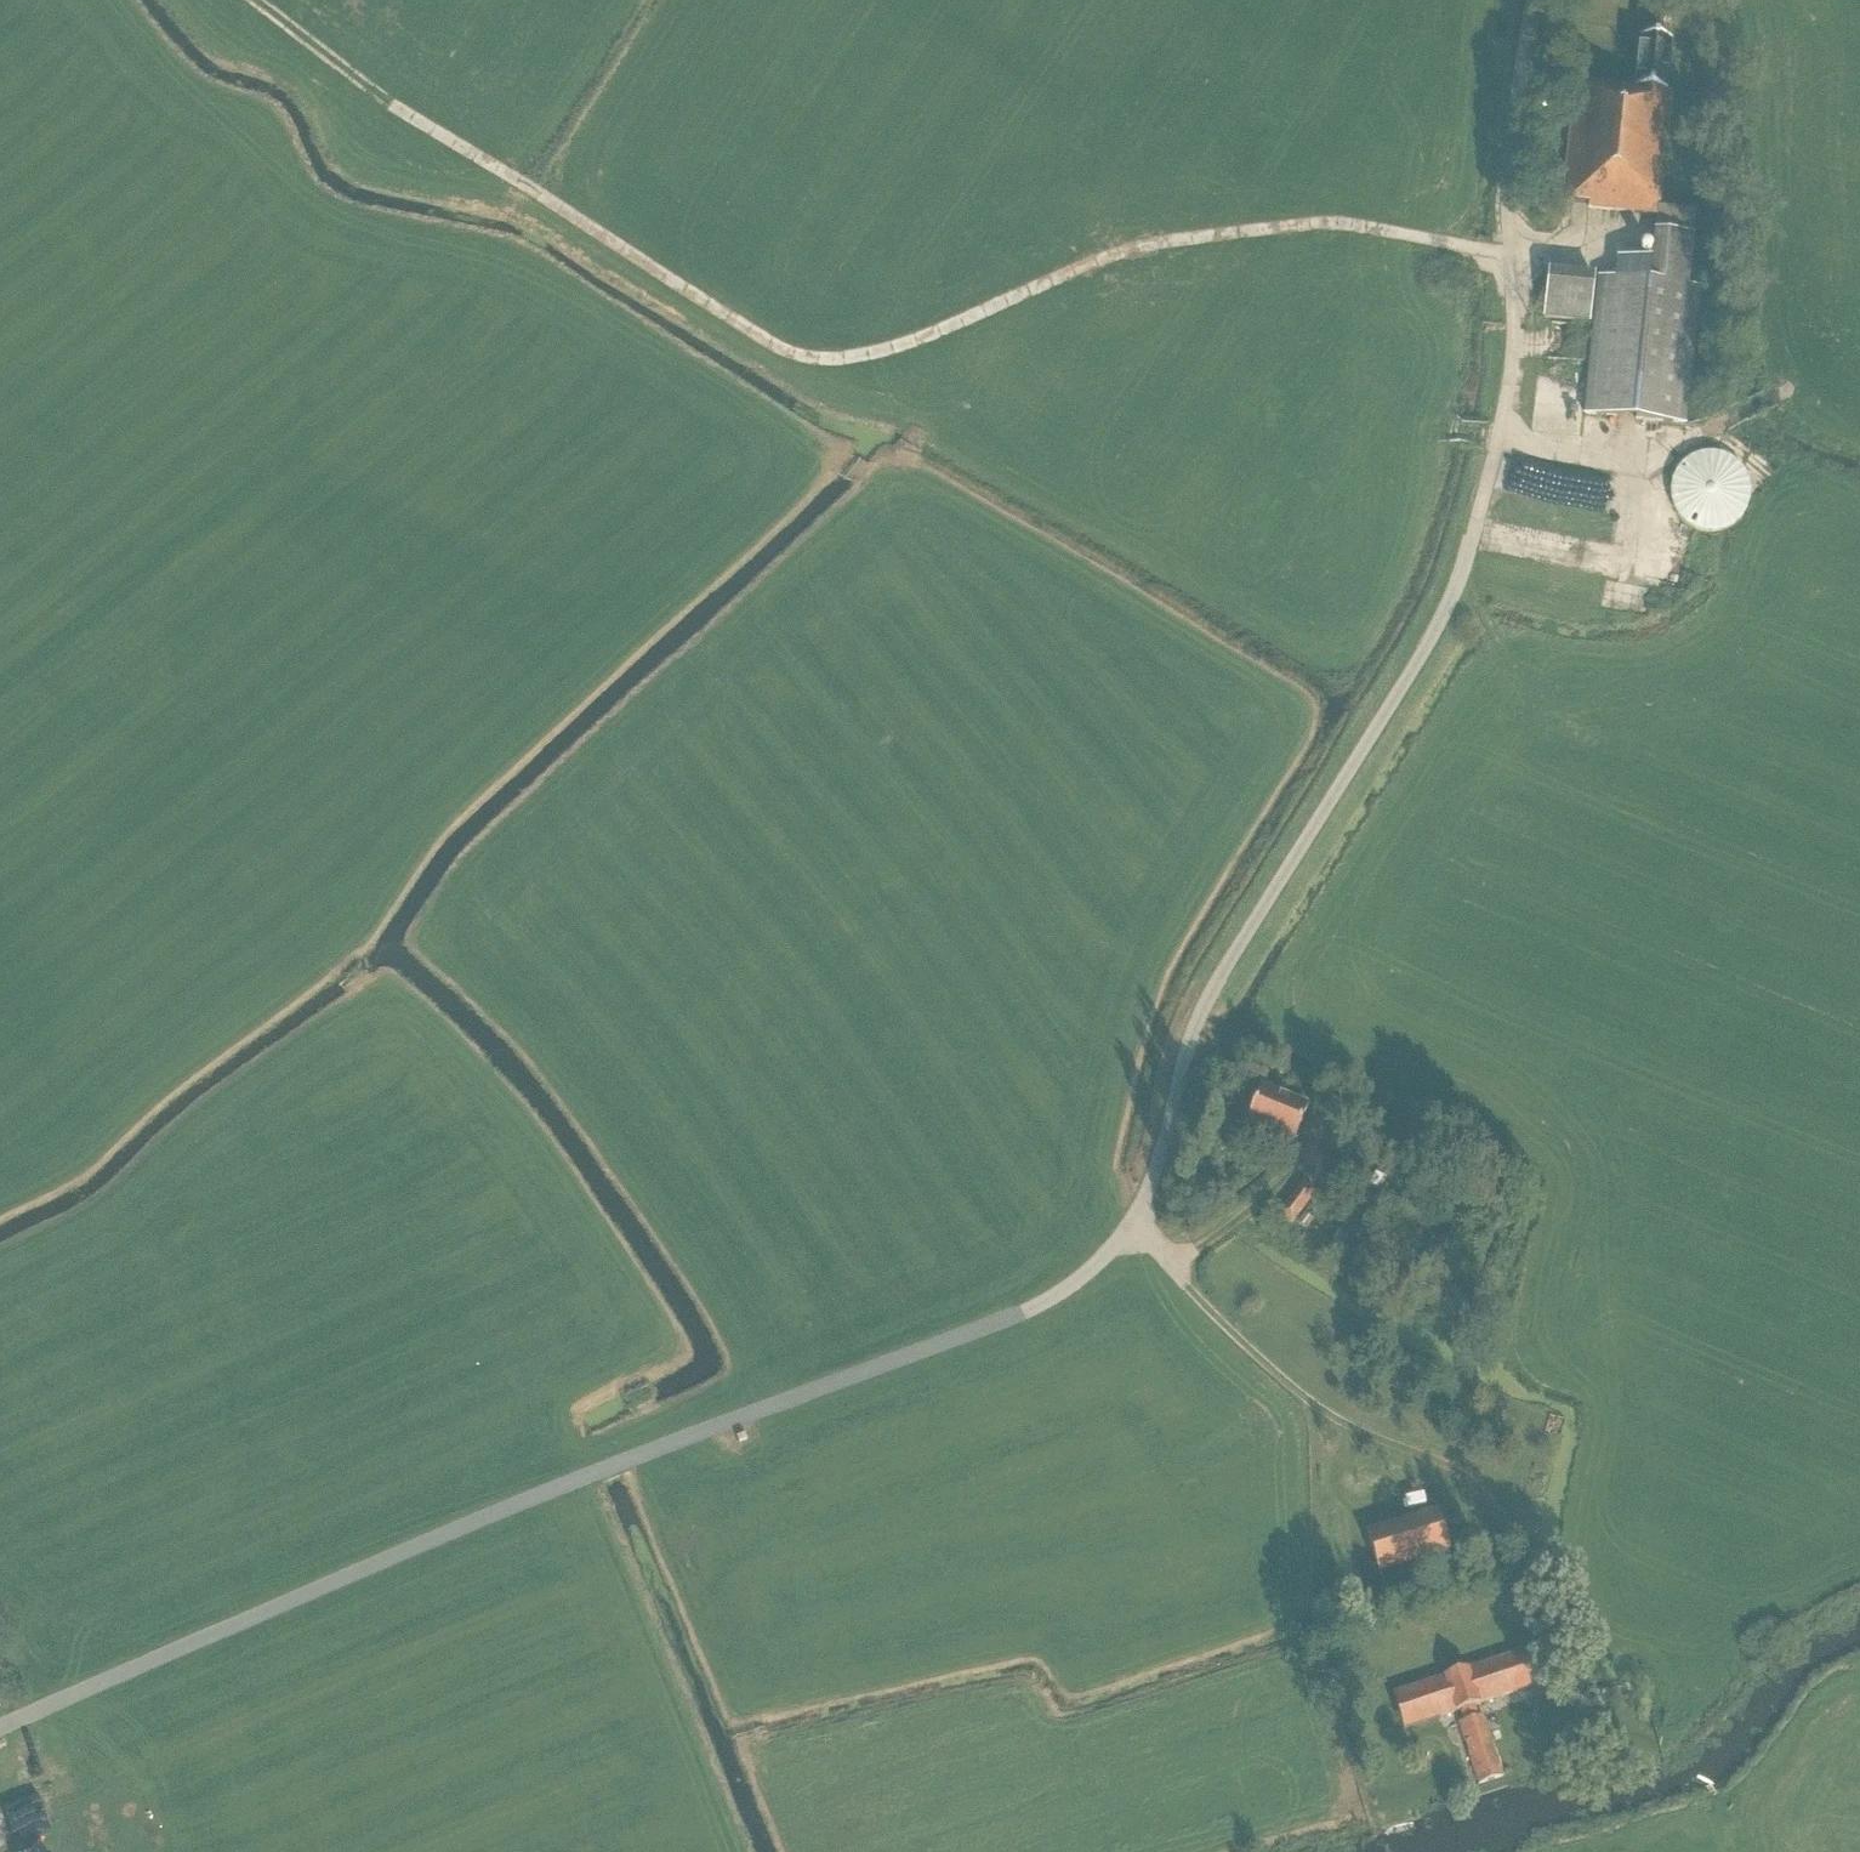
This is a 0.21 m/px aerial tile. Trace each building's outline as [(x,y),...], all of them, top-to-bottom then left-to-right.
[(1584,413),(1684,422),(1699,287),(1688,286),(1695,209),(1658,206),(1670,92),(1665,91),(1671,41),(1639,38),(1632,87),(1576,82),(1563,199),(1589,201),(1588,208),(1656,214),(1648,281),(1599,277),(1584,413)] [(1545,317),(1589,321),(1593,276),(1549,272),(1545,317)] [(1745,510),(1748,502),(1749,493),(1749,484),(1746,475),(1741,467),(1735,461),(1727,456),(1718,453),(1709,452),(1700,454),(1692,457),(1684,462),(1678,469),(1674,477),(1672,486),(1671,495),(1673,504),(1677,512),(1683,519),(1690,524),(1698,528),(1707,530),(1716,530),(1725,528),(1733,523),(1739,517),(1745,510)] [(1246,1125),(1292,1143),(1308,1105),(1262,1087),(1267,1073),(1253,1067),(1247,1082),(1261,1087),(1246,1125)] [(1276,1213),(1290,1224),(1315,1190),(1301,1179),(1276,1213)] [(1304,1213),(1297,1222),(1306,1229),(1313,1219),(1304,1213)] [(1456,1292),(1445,1315),(1457,1320),(1468,1298),(1456,1292)] [(1367,1532),(1379,1569),(1448,1548),(1436,1511),(1367,1532)] [(1527,1649),(1392,1693),(1403,1727),(1459,1709),(1463,1719),(1456,1721),(1476,1782),(1502,1774),(1483,1713),(1477,1715),(1474,1704),(1530,1686),(1524,1667),(1532,1664),(1527,1649)]
